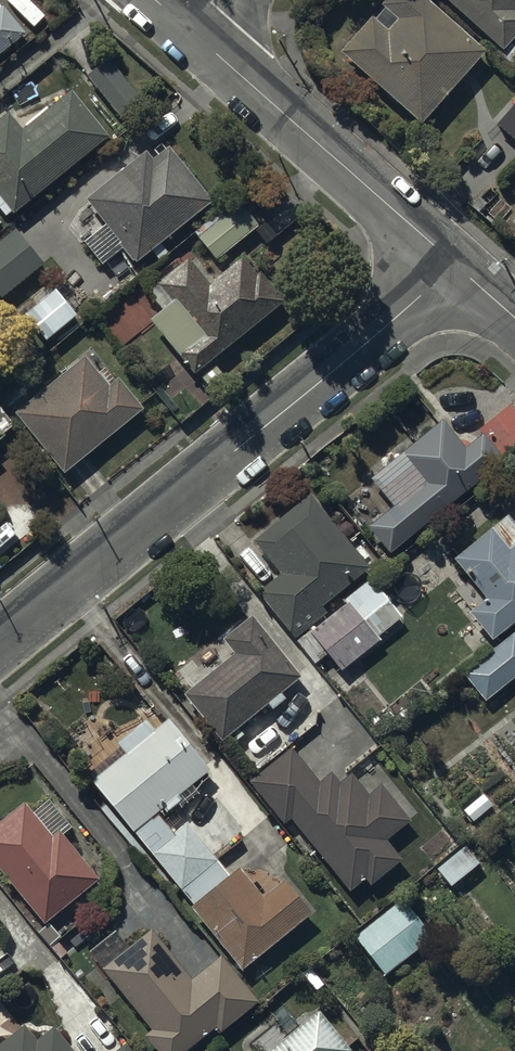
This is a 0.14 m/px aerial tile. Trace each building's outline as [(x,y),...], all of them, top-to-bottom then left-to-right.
[(339,53),(421,124),(484,52),(424,0),(385,0),(380,6),(384,9),(373,21),(369,18),(339,53)] [(502,52),(514,37),(514,0),(443,0),(502,52)] [(25,33),(2,6),(0,4),(0,54),(25,33)] [(108,59),(86,76),(120,119),(142,102),(108,59)] [(0,119),(0,213),(3,217),(9,213),(11,215),(105,136),(70,92),(21,130),(7,113),(0,119)] [(496,126),(514,144),(514,103),(496,126)] [(144,152),(84,200),(104,226),(83,243),(102,267),(122,250),(133,264),(211,201),(168,147),(151,160),(144,152)] [(216,261),(257,226),(238,202),(196,237),(216,261)] [(0,299),(43,265),(15,230),(0,242),(0,299)] [(173,302),(149,321),(193,375),(286,302),(261,270),(254,275),(240,257),(208,283),(188,258),(176,267),(172,262),(153,277),(173,302)] [(54,290),(22,315),(44,342),(76,317),(54,290)] [(17,419),(62,474),(142,410),(117,379),(114,381),(104,369),(97,374),(84,357),(80,360),(78,357),(36,391),(33,388),(7,410),(15,420),(17,419)] [(369,480),(392,508),(367,529),(389,555),(503,462),(506,465),(514,458),(514,413),(509,405),(477,431),(481,436),(464,449),(441,421),(369,480)] [(3,437),(1,434),(13,425),(0,409),(0,440),(3,437)] [(367,569),(308,498),(254,542),(281,575),(256,595),(294,641),(326,614),(321,607),(367,569)] [(452,560),(483,597),(483,601),(467,613),(476,624),(463,635),(475,649),(488,638),(491,641),(514,622),(514,544),(508,549),(491,529),(452,560)] [(346,604),(295,641),(314,665),(326,655),(341,673),(380,640),(377,637),(401,618),(370,579),(343,600),(346,604)] [(181,695),(220,744),(225,740),(230,746),(243,735),(238,729),(266,705),(271,711),(284,699),(280,695),(299,677),(251,616),(221,641),(232,654),(181,695)] [(461,675),(484,703),(514,677),(514,634),(514,633),(461,675)] [(191,906),(188,908),(239,973),(311,914),(281,878),(247,865),(239,870),(238,868),(227,877),(216,863),(218,861),(186,824),(173,835),(156,814),(161,810),(164,814),(180,801),(177,797),(208,772),(166,719),(153,730),(144,720),(114,744),(123,755),(89,782),(131,834),(133,833),(191,906)] [(290,748),(246,783),(282,826),(289,821),(348,893),(364,880),(369,887),(392,868),(391,868),(400,860),(385,842),(410,822),(380,784),(367,795),(350,774),(339,783),(331,773),(318,783),(290,748)] [(43,925),(98,880),(57,830),(51,836),(23,802),(0,821),(0,874),(43,925)] [(479,864),(464,846),(435,870),(449,888),(479,864)] [(401,899),(353,938),(384,977),(432,937),(401,899)] [(100,971),(150,1031),(143,1037),(155,1050),(187,1050),(213,1029),(218,1036),(257,1003),(219,955),(191,980),(150,929),(128,948),(114,931),(88,954),(102,969),(100,971)] [(269,1050),(350,1050),(317,1011),(269,1050)] [(0,1044),(0,1050),(72,1050),(52,1027),(36,1041),(22,1025),(0,1044)]
